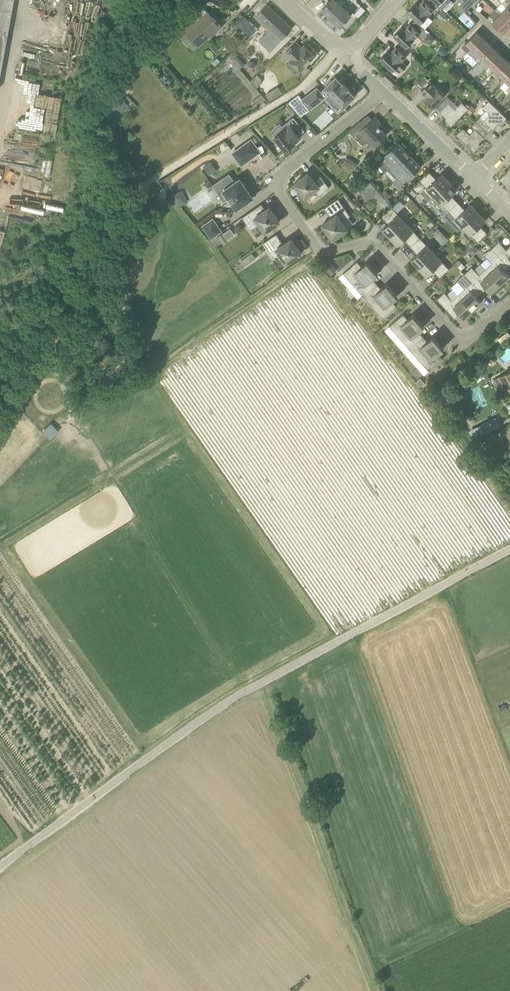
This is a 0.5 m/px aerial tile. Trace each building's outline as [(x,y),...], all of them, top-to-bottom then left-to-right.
[(13,0),(0,0),(0,72),(13,0)] [(322,9),(331,18),(342,6),(336,0),(331,0),(322,9)] [(407,12),(421,24),(429,15),(434,9),(425,0),(419,6),(415,3),(407,12)] [(439,4),(446,11),(454,3),(451,0),(434,0),(439,4)] [(203,7),(200,3),(198,2),(189,10),(194,15),(203,7)] [(292,28),(267,4),(255,17),(269,30),(259,41),(270,52),(282,39),(292,28)] [(341,26),(350,16),(352,14),(342,6),(331,18),(341,26)] [(366,10),(361,6),(354,13),(359,17),(366,10)] [(502,11),(498,7),(495,10),(509,24),(509,9),(507,6),(502,11)] [(447,14),(442,9),(436,15),(441,20),(443,19),(445,16),(447,14)] [(495,10),(490,15),(487,18),(492,23),(492,22),(503,33),(509,26),(509,24),(495,10)] [(193,18),(184,27),(199,44),(212,32),(214,33),(221,26),(219,23),(217,21),(208,12),(197,22),(193,18)] [(258,29),(245,17),(237,25),(250,37),(258,29)] [(401,27),(394,35),(407,48),(415,39),(420,33),(411,23),(405,30),(401,27)] [(466,43),(474,50),(485,38),(477,31),(466,43)] [(424,39),(430,44),(432,42),(435,39),(436,38),(430,33),(424,39)] [(474,50),(470,54),(473,57),(477,62),(482,57),(492,46),(485,38),(474,50)] [(285,54),(301,70),(316,55),(305,45),(302,47),(296,42),(285,54)] [(443,57),(448,52),(442,46),(437,51),(443,57)] [(487,62),(483,67),(486,70),(491,66),(490,65),(500,53),(492,46),(482,57),(487,62)] [(380,59),(393,71),(397,67),(402,71),(407,66),(402,61),(407,56),(397,47),(391,54),(388,51),(380,59)] [(508,61),(500,53),(490,65),(491,66),(495,70),(491,74),(494,78),(499,73),(498,72),(508,61)] [(233,60),(240,68),(245,65),(238,56),(233,60)] [(215,66),(221,61),(217,57),(212,62),(215,66)] [(509,75),(509,63),(508,61),(498,72),(499,73),(503,77),(499,82),(501,84),(509,75)] [(427,70),(422,66),(417,71),(422,75),(427,70)] [(502,85),(509,92),(509,75),(501,84),(502,85)] [(330,92),(343,107),(355,96),(336,76),(325,87),(321,92),(317,88),(302,99),(310,109),(325,97),(330,92)] [(425,77),(418,84),(422,87),(428,80),(425,77)] [(430,81),(421,91),(428,97),(425,100),(433,108),(445,95),(430,81)] [(269,101),(276,97),(272,90),(265,94),(269,101)] [(54,134),(59,95),(36,92),(33,114),(32,114),(31,122),(41,124),(40,132),(54,134)] [(118,94),(99,112),(108,122),(127,103),(118,94)] [(462,102),(458,106),(448,96),(437,107),(441,111),(440,112),(446,118),(445,120),(451,126),(469,108),(462,102)] [(501,124),(507,117),(489,101),(483,107),(486,110),(481,116),(476,121),(488,132),(494,128),(499,122),(501,124)] [(472,105),(467,111),(470,114),(476,109),(472,105)] [(287,149),(289,150),(295,146),(294,144),(295,142),(301,137),(299,135),(305,131),(293,116),(287,120),(288,122),(282,126),(284,129),(275,136),(286,150),(287,149)] [(360,121),(349,130),(363,145),(369,140),(374,146),(387,134),(379,125),(381,123),(375,117),(365,126),(360,121)] [(472,126),(475,129),(470,134),(463,128),(457,134),(474,152),(481,145),(479,143),(485,137),(484,137),(488,132),(476,121),(472,126)] [(232,151),(241,163),(259,150),(251,138),(232,151)] [(404,183),(422,166),(399,142),(387,153),(378,161),(377,163),(385,172),(389,168),(404,183)] [(347,157),(343,164),(354,170),(358,163),(347,157)] [(211,161),(203,166),(210,175),(217,170),(211,161)] [(372,170),(369,166),(371,164),(369,161),(363,166),(369,172),(372,170)] [(500,179),(506,185),(508,183),(509,185),(509,168),(500,179)] [(423,183),(434,196),(450,181),(442,173),(436,178),(429,171),(420,180),(423,183)] [(315,190),(319,196),(330,188),(320,175),(315,180),(309,172),(294,183),(305,197),(315,190)] [(247,188),(240,178),(235,182),(229,174),(216,183),(227,198),(229,197),(237,208),(253,197),(251,194),(253,193),(249,188),(247,188)] [(368,175),(357,185),(376,208),(380,213),(392,203),(382,192),(368,175)] [(207,192),(214,187),(213,186),(209,180),(202,185),(207,192)] [(429,200),(443,216),(458,202),(451,195),(457,189),(450,181),(434,196),(429,200)] [(182,190),(174,193),(175,194),(179,205),(187,202),(182,190)] [(324,208),(331,218),(323,224),(333,239),(348,228),(343,221),(350,216),(338,198),(324,208)] [(458,202),(443,216),(445,218),(450,213),(463,226),(479,212),(471,204),(465,209),(458,202)] [(270,206),(265,209),(261,204),(242,217),(251,229),(260,223),(265,231),(280,221),(270,206)] [(360,207),(368,215),(371,211),(364,204),(360,207)] [(383,228),(390,236),(406,222),(391,206),(382,215),(389,223),(383,228)] [(486,220),(479,212),(463,226),(478,242),(487,233),(480,226),(486,220)] [(211,239),(223,231),(213,217),(202,225),(211,239)] [(406,222),(390,236),(398,245),(404,239),(411,247),(420,238),(406,222)] [(443,244),(449,239),(440,229),(434,234),(443,244)] [(229,239),(224,232),(217,236),(223,244),(229,239)] [(292,238),(283,244),(277,234),(264,243),(274,257),(280,253),(287,263),(302,253),(292,238)] [(411,259),(419,267),(435,253),(420,238),(411,247),(418,254),(411,259)] [(492,248),(509,267),(509,266),(509,245),(506,249),(499,241),(492,248)] [(474,255),(478,251),(474,246),(469,250),(474,255)] [(492,263),(486,268),(500,284),(509,276),(505,271),(509,267),(492,248),(484,255),(492,263)] [(435,253),(419,267),(427,275),(432,270),(440,277),(449,268),(435,253)] [(249,263),(245,257),(240,261),(244,267),(249,263)] [(344,273),(363,295),(375,285),(370,280),(378,274),(367,262),(362,266),(357,261),(344,273)] [(337,270),(331,263),(325,268),(331,275),(337,270)] [(500,284),(486,268),(479,275),(472,267),(465,273),(482,292),(487,288),(491,293),(500,284)] [(465,288),(458,294),(473,310),(482,301),(478,297),(482,292),(465,273),(457,280),(465,288)] [(440,286),(444,281),(440,277),(436,281),(440,286)] [(375,285),(363,295),(383,318),(397,306),(396,306),(394,308),(390,303),(397,296),(387,284),(379,291),(375,285)] [(473,310),(458,294),(453,288),(447,294),(445,292),(437,299),(455,318),(460,313),(464,318),(473,310)] [(390,326),(410,348),(421,338),(417,333),(424,326),(414,315),(406,321),(402,316),(404,314),(390,326)] [(421,338),(410,348),(429,371),(443,359),(438,353),(444,349),(433,337),(426,343),(421,338)] [(503,375),(498,377),(504,391),(508,389),(509,388),(509,371),(503,375)] [(420,386),(425,383),(421,378),(416,382),(420,386)] [(466,431),(469,438),(495,425),(491,417),(477,424),(478,425),(466,431)] [(49,438),(58,430),(50,422),(41,430),(49,438)]
